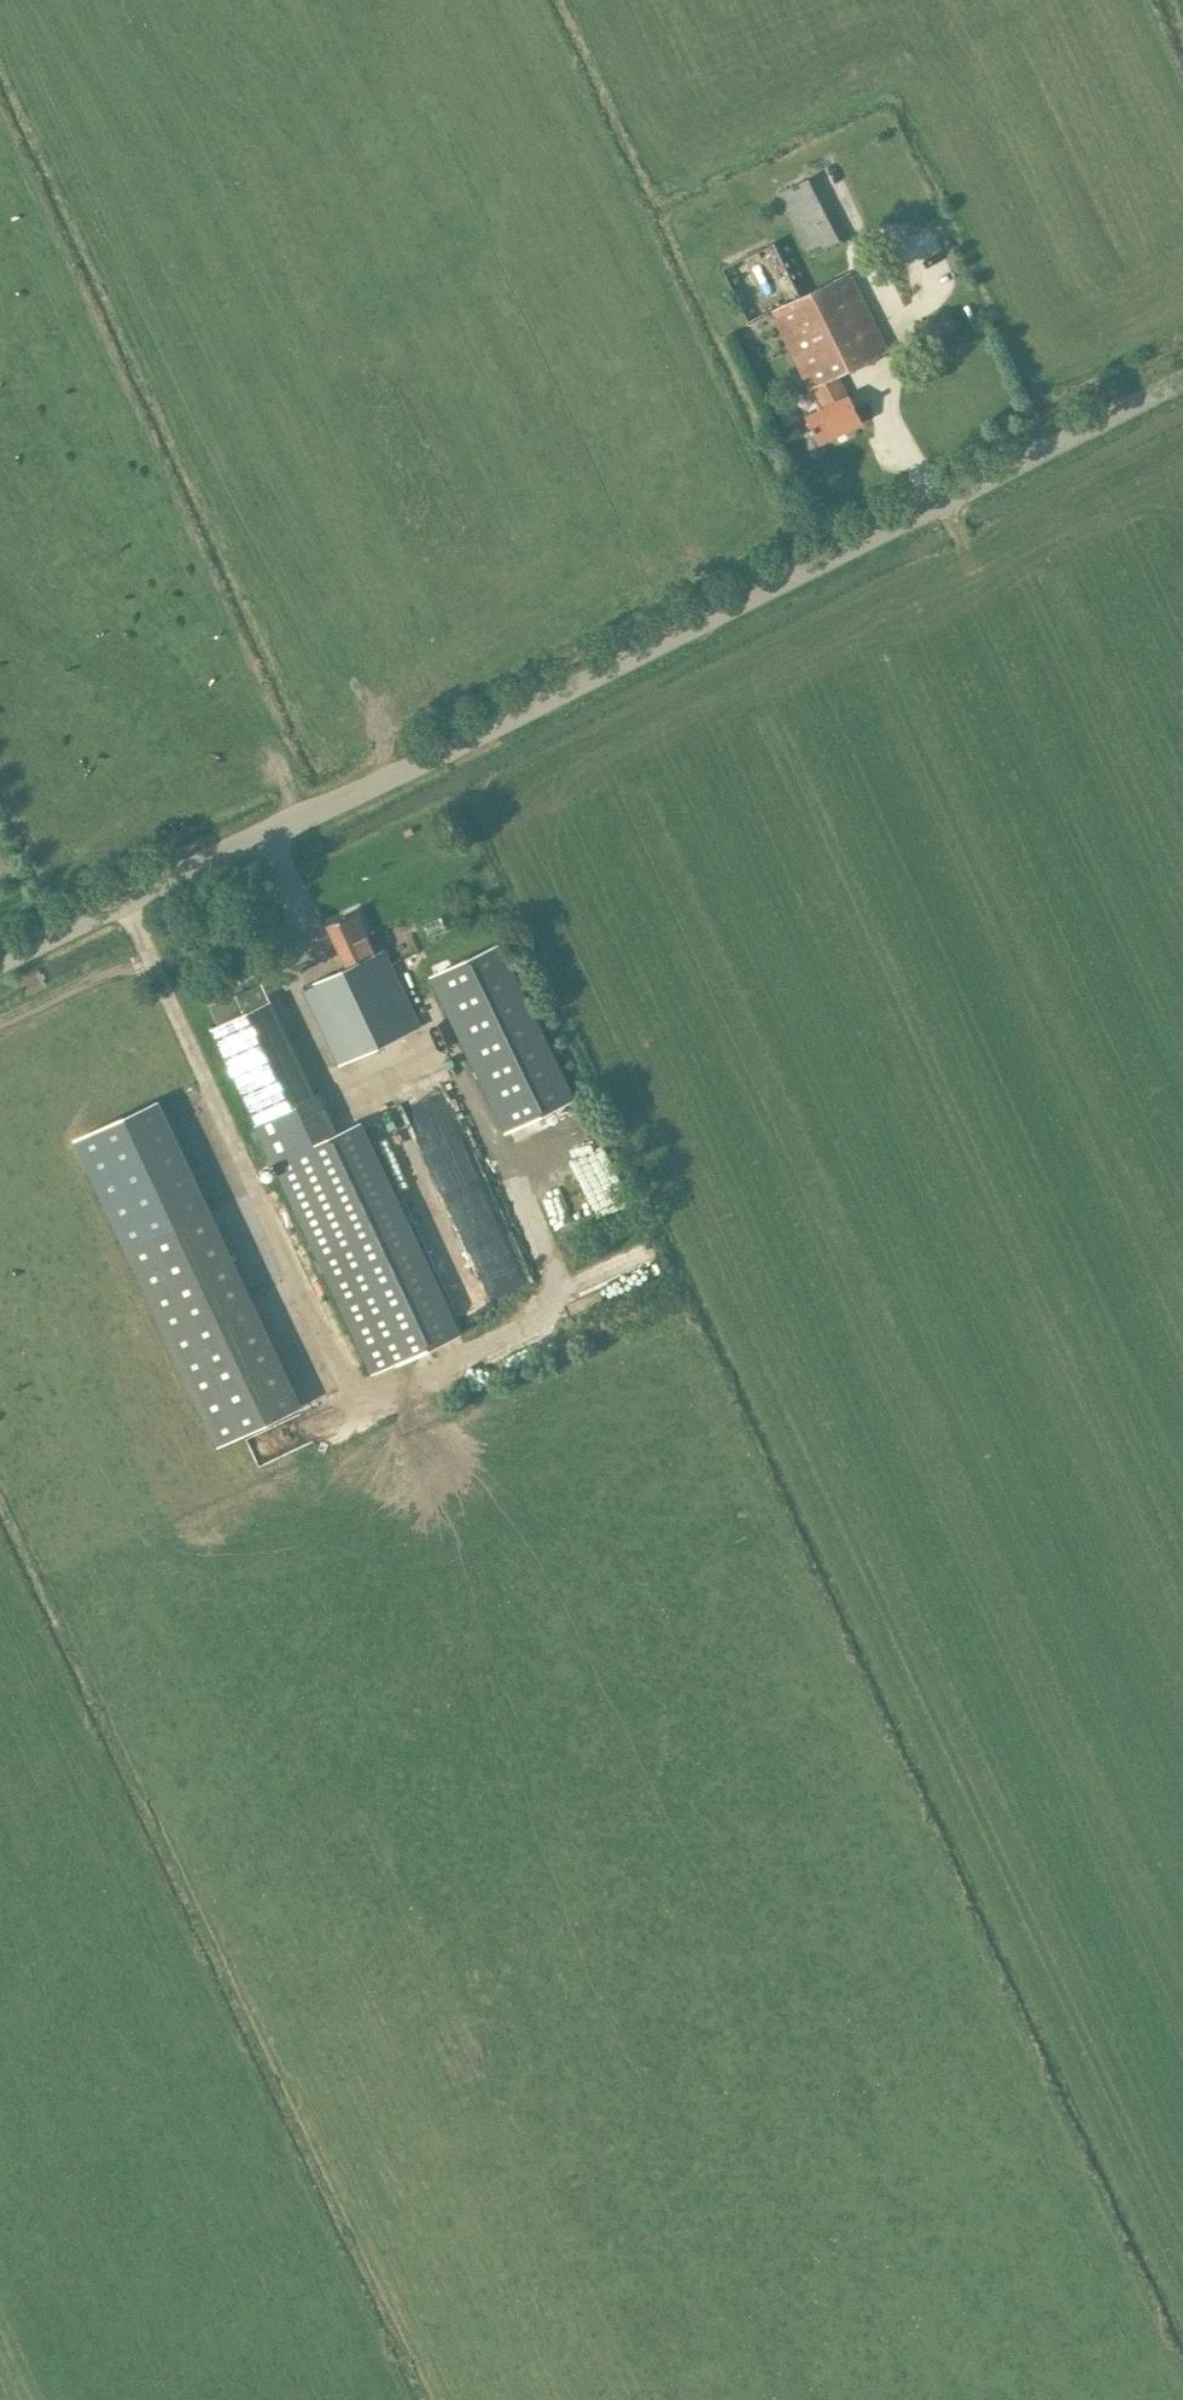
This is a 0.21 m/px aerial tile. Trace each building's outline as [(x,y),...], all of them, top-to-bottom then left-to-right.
[(846,235),(814,174),(780,192),(811,252),(846,235)] [(801,295),(774,241),(722,267),(750,322),(771,312),(809,389),(813,387),(823,408),(806,416),(819,442),(863,421),(850,394),(848,395),(837,375),(889,349),(851,270),(801,295)] [(420,1026),(383,948),(375,952),(356,910),(327,923),(347,965),(301,987),(339,1065),(420,1026)] [(442,919),(425,926),(430,938),(447,930),(442,919)] [(502,947),(434,980),(506,1129),(574,1096),(502,947)] [(374,1373),(463,1331),(364,1122),(338,1134),(319,1093),(315,1095),(262,982),(235,994),(244,1011),(211,1027),(374,1373)] [(154,1100),(75,1137),(220,1444),(299,1407),(154,1100)]
